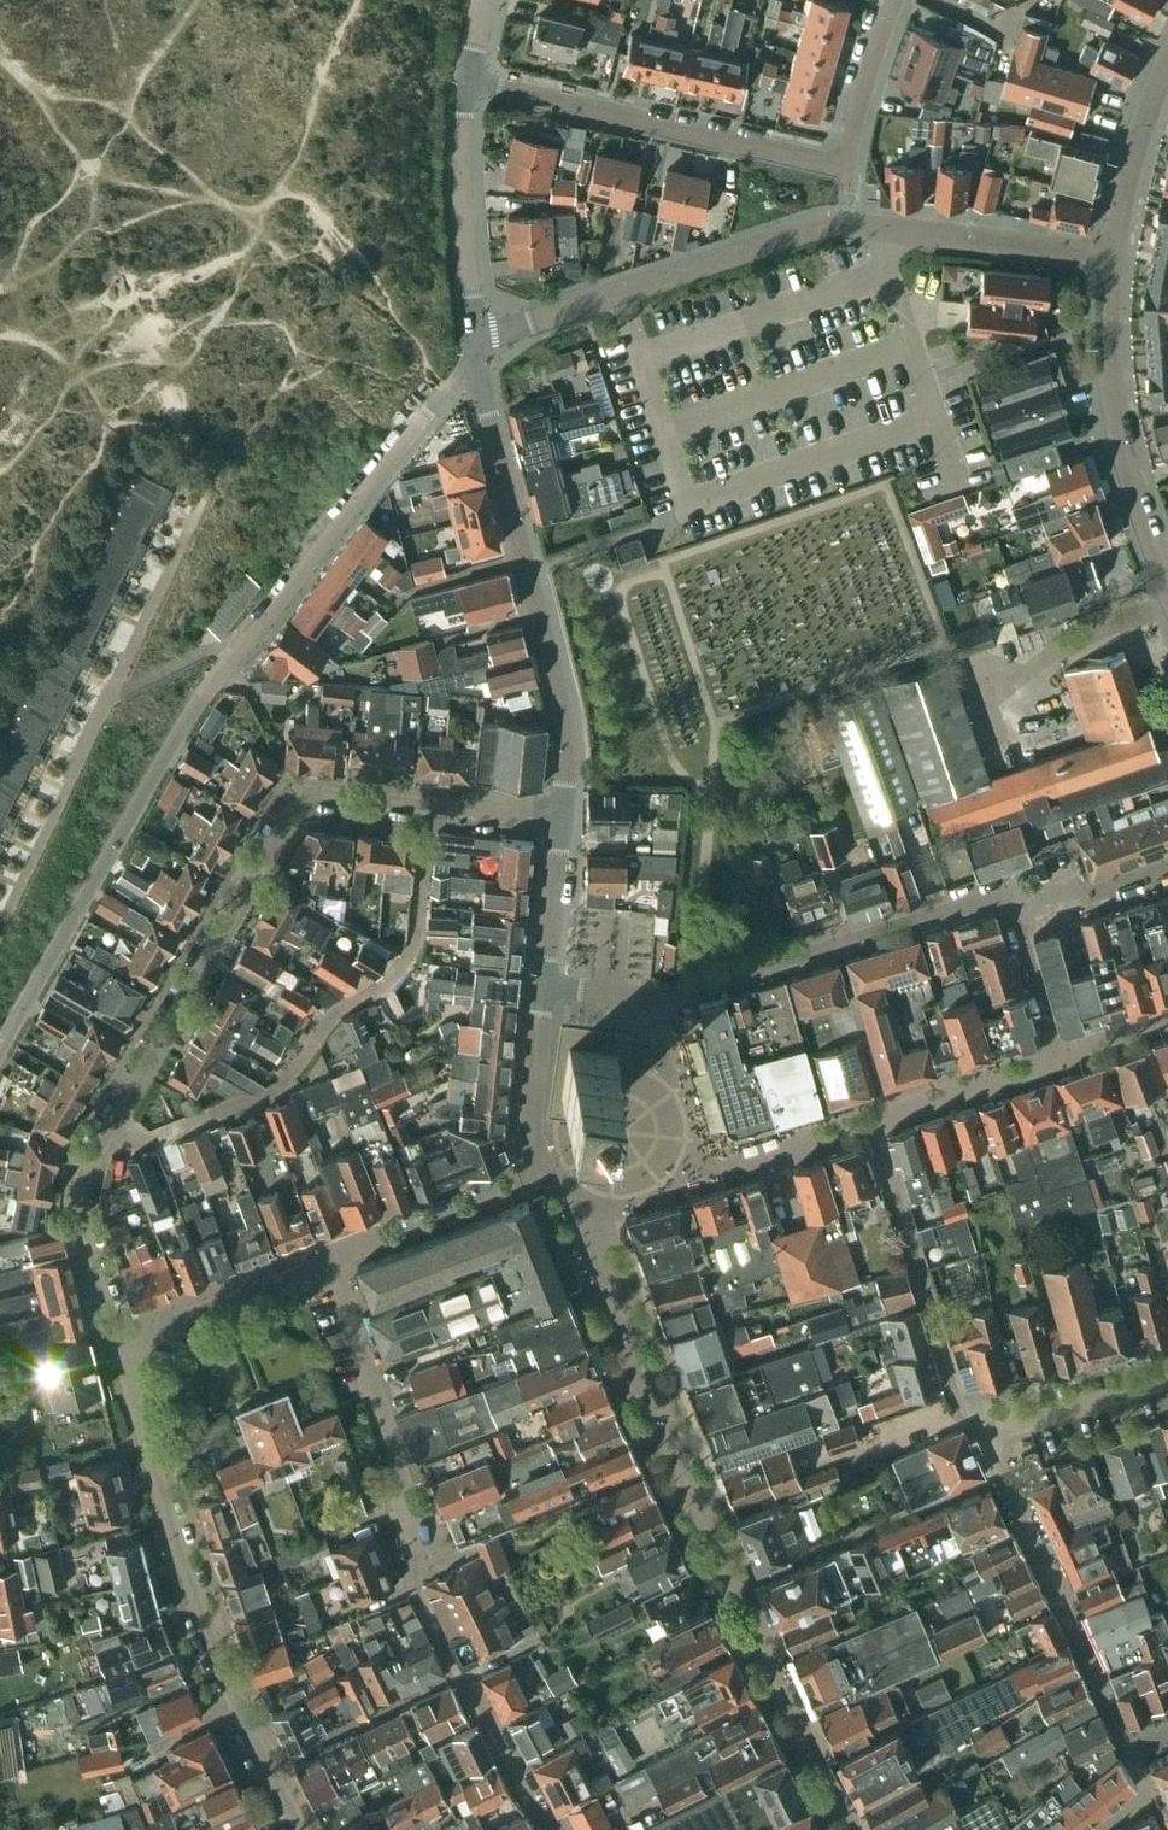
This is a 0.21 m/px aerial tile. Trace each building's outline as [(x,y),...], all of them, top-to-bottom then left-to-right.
[(789,19),(792,11),(779,8),(781,1),(776,0),(771,0),(767,13),(777,16),(789,19)] [(840,33),(847,6),(827,0),(810,0),(803,23),(840,33)] [(983,12),(989,0),(960,0),(983,12)] [(1111,16),(1116,5),(1147,20),(1157,0),(1079,0),(1111,16)] [(666,15),(669,4),(659,2),(654,24),(650,23),(646,38),(630,35),(622,71),(651,78),(666,15)] [(717,54),(709,91),(739,98),(747,61),(730,57),(734,43),(736,44),(744,11),(728,8),(725,25),(724,28),(723,28),(717,54)] [(612,10),(610,20),(621,23),(624,13),(612,10)] [(1091,10),(1084,23),(1110,36),(1116,23),(1091,10)] [(1004,85),(1001,95),(1031,104),(1027,122),(1072,134),(1076,119),(1085,121),(1098,78),(1041,61),(1053,20),(1026,13),(1004,85)] [(590,16),(587,28),(580,26),(580,25),(538,15),(531,43),(551,48),(549,55),(571,60),(575,43),(614,52),(621,23),(590,16)] [(675,17),(666,15),(651,78),(680,85),(689,48),(673,44),(677,28),(672,27),(675,17)] [(777,16),(775,24),(787,28),(789,19),(777,16)] [(709,91),(717,54),(723,28),(724,28),(725,25),(711,22),(705,52),(689,48),(680,85),(709,91)] [(840,33),(803,23),(796,50),(832,61),(840,33)] [(909,56),(954,72),(958,58),(984,67),(992,44),(974,33),(950,25),(945,40),(917,31),(909,56)] [(1127,85),(1132,75),(1140,58),(1106,42),(1101,51),(1088,45),(1081,59),(1094,66),(1093,69),(1127,85)] [(1047,46),(1042,60),(1056,65),(1060,50),(1047,46)] [(824,88),(832,61),(796,50),(788,78),(824,88)] [(951,114),(956,100),(960,88),(949,84),(954,72),(909,56),(900,82),(928,92),(924,105),(951,114)] [(764,62),(762,71),(774,74),(776,66),(764,62)] [(753,68),(749,82),(758,85),(760,79),(761,79),(771,82),(774,74),(762,71),(753,68)] [(817,116),(824,88),(788,78),(774,74),(771,82),(772,82),(771,87),(785,91),(780,106),(817,116)] [(1001,95),(1004,85),(987,80),(982,97),(999,102),(1001,95)] [(914,116),(912,134),(928,136),(928,142),(945,143),(945,140),(947,119),(943,119),(930,118),(920,117),(914,116)] [(993,127),(979,124),(976,140),(990,142),(993,127)] [(1024,138),(1025,126),(997,124),(996,135),(1024,138)] [(585,130),(566,126),(558,167),(578,171),(585,130)] [(1080,146),(1030,133),(1026,151),(1051,158),(1050,162),(1049,166),(1057,168),(1053,186),(1095,195),(1095,193),(1101,191),(1110,154),(1104,153),(1108,137),(1084,131),(1080,146)] [(510,156),(549,165),(554,145),(514,136),(510,156)] [(928,166),(928,147),(911,147),(912,165),(892,165),(893,204),(924,203),(923,166),(928,166)] [(940,163),(937,203),(967,206),(971,167),(976,167),(978,149),(963,148),(961,165),(940,163)] [(608,199),(617,159),(596,154),(587,194),(608,199)] [(545,186),(549,165),(510,156),(505,177),(545,186)] [(617,159),(608,199),(629,204),(638,164),(617,159)] [(581,162),(576,181),(585,182),(589,164),(581,162)] [(678,215),(687,175),(666,170),(657,210),(678,215)] [(1001,178),(983,174),(975,207),(993,211),(1001,178)] [(687,175),(678,215),(699,219),(708,179),(687,175)] [(576,180),(552,179),(551,202),(575,203),(576,180)] [(1033,206),(1030,219),(1087,231),(1094,199),(1057,191),(1053,210),(1033,206)] [(1158,227),(1167,229),(1167,199),(1165,198),(1163,198),(1157,227),(1158,227)] [(585,201),(576,201),(577,210),(577,217),(587,217),(585,201)] [(636,240),(642,211),(627,208),(621,236),(636,240)] [(642,211),(636,240),(651,243),(657,215),(642,211)] [(577,234),(575,214),(548,216),(548,215),(508,218),(509,239),(550,236),(555,236),(577,234)] [(677,220),(671,246),(684,248),(689,223),(677,220)] [(1158,227),(1154,254),(1167,256),(1167,229),(1158,227)] [(516,260),(544,258),(551,258),(551,256),(579,253),(577,234),(555,236),(550,236),(509,239),(511,260),(516,260)] [(1154,254),(1149,282),(1167,284),(1167,256),(1154,254)] [(581,275),(579,260),(565,262),(567,277),(581,275)] [(946,265),(945,277),(953,278),(957,275),(958,267),(946,265)] [(1049,277),(982,269),(979,303),(969,302),(965,331),(1030,338),(1032,339),(1036,305),(1046,306),(1049,277)] [(1149,282),(1149,283),(1147,283),(1145,316),(1146,316),(1147,317),(1167,316),(1167,284),(1149,282)] [(1147,317),(1149,345),(1167,343),(1167,316),(1147,317)] [(1149,345),(1151,373),(1167,371),(1167,343),(1149,345)] [(550,377),(571,369),(587,364),(581,347),(544,360),(550,377)] [(1010,476),(1021,473),(1061,461),(1054,439),(1067,435),(1068,437),(1070,436),(1042,353),(1028,358),(1028,360),(975,378),(999,446),(1002,457),(1003,456),(1010,476)] [(600,370),(588,373),(595,398),(597,398),(602,416),(614,413),(600,370)] [(1151,373),(1150,373),(1151,391),(1152,391),(1153,405),(1154,414),(1167,411),(1167,371),(1151,373)] [(514,439),(602,416),(597,398),(595,398),(564,406),(559,389),(537,395),(539,403),(509,411),(515,438),(514,438),(514,439)] [(1154,414),(1164,456),(1167,455),(1167,411),(1154,414)] [(521,465),(558,456),(554,440),(605,427),(602,416),(514,439),(521,465)] [(474,446),(437,455),(442,478),(438,479),(437,475),(423,478),(425,490),(468,479),(481,476),(474,446)] [(1061,461),(1021,473),(1024,482),(1034,488),(1047,484),(1050,494),(1010,508),(1017,529),(1062,512),(1062,513),(1097,501),(1081,454),(1061,461)] [(601,474),(597,460),(580,464),(581,468),(562,473),(558,456),(521,465),(528,492),(601,474)] [(387,487),(387,489),(390,500),(394,499),(410,495),(404,469),(387,487)] [(601,474),(528,492),(528,493),(529,493),(536,519),(571,510),(572,514),(590,509),(589,506),(624,497),(617,469),(601,474)] [(118,500),(159,519),(170,495),(130,476),(118,500)] [(483,484),(481,476),(468,479),(470,487),(483,484)] [(451,524),(491,514),(483,484),(470,487),(445,493),(445,491),(430,495),(434,508),(446,504),(451,524)] [(981,492),(980,502),(987,509),(997,505),(998,495),(990,489),(981,492)] [(388,494),(372,517),(388,529),(395,520),(388,494)] [(410,495),(394,499),(397,513),(414,509),(410,495)] [(926,507),(907,513),(924,563),(943,556),(932,523),(963,513),(957,496),(926,507)] [(157,523),(159,519),(118,500),(104,529),(121,537),(127,526),(141,533),(148,519),(157,523)] [(1008,585),(1082,561),(1079,551),(1111,541),(1097,501),(1062,513),(1066,527),(1046,534),(1052,550),(1002,566),(1008,585)] [(640,503),(624,508),(626,511),(629,523),(645,519),(640,503)] [(491,514),(451,524),(456,544),(444,547),(447,560),(461,556),(461,554),(499,545),(491,514)] [(365,518),(346,543),(374,564),(383,570),(405,586),(411,581),(407,566),(401,570),(400,570),(389,562),(390,560),(375,549),(386,534),(365,518)] [(150,538),(141,533),(127,526),(121,537),(104,529),(95,546),(127,562),(136,567),(150,538)] [(954,537),(941,542),(945,553),(958,549),(954,537)] [(640,538),(614,547),(622,568),(647,559),(640,538)] [(346,543),(328,567),(350,583),(361,568),(367,573),(368,572),(374,564),(346,543)] [(114,589),(127,562),(95,546),(79,578),(119,598),(121,593),(114,589)] [(440,556),(411,563),(415,581),(444,574),(440,556)] [(944,558),(928,563),(932,575),(948,569),(944,558)] [(1082,561),(1008,585),(991,591),(997,612),(1009,608),(1013,623),(1031,618),(1032,621),(1076,605),(1072,591),(1099,582),(1091,558),(1082,561)] [(328,567),(311,591),(358,626),(365,618),(353,609),(354,608),(339,597),(350,583),(328,567)] [(383,570),(376,578),(398,594),(405,586),(383,570)] [(219,637),(259,583),(246,573),(206,626),(219,637)] [(516,607),(508,573),(409,598),(412,613),(443,605),(445,612),(463,607),(467,620),(516,607)] [(947,577),(935,581),(944,606),(955,602),(947,577)] [(116,603),(119,598),(79,578),(64,610),(96,625),(109,599),(116,603)] [(311,591),(292,615),(314,631),(325,616),(339,627),(340,626),(352,635),(348,640),(361,650),(372,636),(358,626),(311,591)] [(376,609),(361,624),(372,635),(387,619),(376,609)] [(84,651),(96,625),(64,610),(49,641),(90,661),(92,656),(84,651)] [(996,644),(988,621),(951,634),(959,656),(980,649),(996,644)] [(286,623),(246,676),(248,678),(264,677),(280,678),(290,664),(307,677),(326,652),(286,623)] [(521,626),(486,635),(489,649),(455,657),(452,644),(446,645),(437,651),(442,673),(478,664),(487,662),(528,653),(521,626)] [(429,639),(399,647),(406,676),(436,669),(429,639)] [(87,666),(90,661),(49,641),(33,672),(66,688),(79,661),(87,666)] [(984,779),(995,810),(1000,808),(1004,819),(1007,818),(1010,826),(1019,823),(1021,830),(1069,814),(1069,813),(1068,813),(1128,792),(1128,794),(1129,793),(1167,780),(1167,766),(1164,753),(1158,755),(1123,651),(1063,672),(1088,744),(987,778),(984,779)] [(487,662),(478,664),(478,666),(468,668),(471,679),(487,675),(492,694),(535,683),(529,657),(488,667),(487,662)] [(947,661),(882,683),(922,801),(924,801),(938,842),(954,836),(957,835),(956,833),(966,830),(991,821),(991,822),(1003,820),(1004,819),(1000,808),(995,810),(984,779),(987,778),(947,661)] [(478,664),(442,673),(415,680),(418,692),(449,696),(446,684),(455,682),(456,683),(471,679),(468,668),(478,666),(478,664)] [(74,692),(66,688),(33,672),(24,690),(65,710),(74,692)] [(286,680),(261,677),(259,699),(284,701),(286,680)] [(320,700),(352,703),(354,686),(322,683),(320,700)] [(891,811),(916,802),(876,684),(821,703),(867,836),(885,830),(895,857),(880,862),(896,908),(921,899),(891,811)] [(57,728),(65,710),(24,690),(16,708),(48,724),(57,728)] [(387,691),(371,690),(367,734),(371,734),(370,743),(351,741),(349,763),(362,764),(361,770),(379,772),(385,705),(387,691)] [(427,709),(447,710),(448,697),(429,695),(427,709)] [(308,704),(306,722),(318,723),(318,722),(320,705),(308,704)] [(215,705),(199,730),(212,738),(227,713),(215,705)] [(385,705),(379,772),(397,773),(397,768),(411,769),(413,747),(393,745),(394,735),(399,735),(402,706),(385,705)] [(35,750),(48,724),(16,708),(0,739),(41,759),(44,754),(35,750)] [(822,713),(808,718),(818,745),(831,740),(822,713)] [(446,730),(459,732),(461,718),(448,716),(446,730)] [(473,737),(473,739),(478,740),(477,747),(474,780),(493,782),(493,783),(539,788),(546,726),(494,721),(494,722),(481,720),(475,720),(473,737)] [(314,762),(317,725),(296,723),(295,733),(288,733),(285,762),(307,764),(308,762),(314,762)] [(317,725),(314,762),(320,763),(320,766),(342,768),(345,738),(341,738),(342,728),(318,725),(318,726),(317,725)] [(442,778),(446,736),(441,735),(440,747),(419,744),(416,775),(442,778)] [(446,736),(442,778),(469,780),(472,748),(452,746),(453,736),(446,736)] [(464,736),(463,745),(477,747),(478,740),(473,739),(473,737),(464,736)] [(208,755),(214,745),(199,737),(193,747),(208,755)] [(41,759),(0,739),(0,740),(0,778),(17,787),(30,761),(39,765),(41,759)] [(205,775),(214,760),(214,759),(196,749),(189,745),(180,761),(205,775)] [(229,760),(225,766),(259,785),(261,779),(264,781),(275,761),(250,746),(247,751),(242,748),(234,763),(229,760)] [(255,790),(259,785),(225,766),(221,772),(231,778),(221,797),(247,811),(258,791),(255,790)] [(188,782),(173,773),(158,799),(174,808),(188,782)] [(17,787),(0,778),(0,817),(11,823),(14,818),(4,813),(17,787)] [(629,802),(629,792),(587,791),(587,826),(598,826),(598,838),(614,838),(614,832),(639,832),(640,824),(646,824),(647,817),(640,817),(640,803),(629,802)] [(680,807),(682,793),(667,792),(667,807),(680,807)] [(1128,794),(1120,796),(1124,809),(1133,806),(1129,793),(1128,794)] [(1150,802),(1167,850),(1167,796),(1150,802)] [(1150,802),(1125,811),(1129,823),(1142,859),(1167,850),(1150,802)] [(188,819),(229,843),(237,828),(233,825),(239,814),(220,803),(211,818),(194,808),(188,819)] [(1142,859),(1129,823),(1111,830),(1101,803),(1094,805),(1103,832),(1116,869),(1142,859)] [(165,806),(159,817),(172,825),(178,814),(165,806)] [(1091,878),(1116,869),(1103,832),(1092,835),(1083,809),(1069,813),(1069,814),(1071,819),(1091,878)] [(833,824),(827,826),(823,815),(809,820),(813,831),(809,832),(821,865),(845,857),(833,824)] [(11,823),(0,817),(0,824),(9,828),(11,823)] [(220,859),(229,843),(188,819),(182,830),(199,839),(189,857),(209,868),(215,856),(220,859)] [(968,835),(962,837),(964,842),(976,879),(1031,860),(1021,830),(1019,823),(1010,826),(994,832),(991,822),(991,821),(966,830),(968,835)] [(675,829),(652,828),(652,852),(674,853),(675,829)] [(307,831),(289,863),(311,865),(310,877),(316,877),(317,866),(320,866),(320,864),(321,856),(324,857),(327,833),(307,831)] [(437,832),(434,862),(453,864),(455,848),(499,852),(496,880),(528,883),(533,843),(437,832)] [(316,892),(313,907),(322,912),(342,923),(345,899),(324,896),(327,878),(328,878),(329,866),(349,868),(352,837),(333,835),(333,834),(327,833),(324,857),(321,856),(320,864),(320,866),(317,866),(316,877),(316,880),(314,891),(316,892)] [(349,884),(348,897),(361,897),(364,868),(379,869),(377,883),(381,883),(382,883),(386,842),(380,841),(380,838),(358,836),(355,867),(353,881),(349,884)] [(954,836),(938,842),(941,852),(958,846),(954,836)] [(381,883),(381,888),(411,890),(415,842),(393,840),(392,842),(386,842),(382,883),(381,883)] [(136,846),(128,860),(141,867),(149,854),(136,846)] [(586,857),(585,904),(613,908),(613,906),(610,906),(611,889),(625,890),(625,871),(673,872),(675,854),(625,852),(625,858),(586,857)] [(769,856),(755,860),(761,882),(774,879),(769,856)] [(797,860),(780,865),(785,882),(782,883),(794,919),(833,905),(821,870),(803,876),(797,860)] [(153,879),(195,902),(204,887),(199,884),(206,872),(187,862),(178,877),(160,867),(153,879)] [(140,892),(147,879),(124,866),(116,879),(140,892)] [(852,922),(892,908),(877,866),(838,880),(852,922)] [(433,875),(431,893),(444,895),(446,876),(433,875)] [(447,875),(446,885),(455,886),(455,888),(483,891),(481,905),(526,910),(528,883),(496,880),(447,875)] [(303,877),(300,890),(313,898),(314,891),(316,880),(303,877)] [(186,918),(195,902),(153,879),(145,893),(163,903),(156,916),(175,927),(182,915),(186,918)] [(658,886),(655,913),(669,915),(672,888),(658,886)] [(262,911),(302,934),(304,931),(322,941),(330,927),(300,910),(296,917),(292,915),(302,898),(282,887),(275,898),(271,895),(262,911)] [(118,915),(125,902),(104,890),(97,903),(118,915)] [(1155,900),(1167,944),(1167,896),(1155,900)] [(1155,900),(1125,909),(1152,1006),(1167,1001),(1167,975),(1164,960),(1167,959),(1167,944),(1155,900)] [(144,932),(136,945),(160,958),(164,953),(166,954),(177,934),(147,917),(148,914),(127,903),(120,917),(144,930),(144,932)] [(1125,909),(1102,916),(1129,1012),(1152,1006),(1125,909)] [(462,933),(522,941),(525,914),(482,910),(480,925),(463,924),(462,931),(456,930),(457,916),(427,913),(425,933),(462,933)] [(298,941),(302,934),(262,911),(253,927),(258,929),(251,941),(270,952),(279,936),(284,939),(286,934),(298,941)] [(654,931),(666,932),(667,916),(655,914),(654,931)] [(982,975),(1016,965),(1012,952),(1007,953),(996,915),(948,929),(953,947),(971,941),(982,975)] [(1129,1012),(1102,916),(1080,922),(1091,962),(1093,971),(1106,1019),(1129,1012)] [(1092,970),(1080,924),(1056,930),(1066,966),(1070,965),(1073,975),(1092,970)] [(956,979),(963,977),(967,975),(963,955),(955,957),(947,930),(922,937),(932,971),(936,970),(952,965),(956,979)] [(1064,1031),(1082,1026),(1069,977),(1056,930),(1033,937),(1058,1026),(1058,1027),(1064,1031)] [(519,967),(522,941),(462,933),(425,933),(425,941),(450,944),(450,939),(456,940),(455,946),(471,947),(470,961),(519,967)] [(931,984),(918,939),(906,942),(846,959),(854,984),(848,986),(844,987),(837,964),(791,978),(823,1104),(873,1089),(872,1087),(876,1085),(882,1084),(883,1085),(935,1070),(920,1015),(924,1014),(920,1000),(934,996),(930,985),(931,984)] [(376,975),(387,954),(361,940),(351,959),(361,964),(359,967),(376,975)] [(681,942),(666,941),(664,965),(679,967),(681,942)] [(160,958),(136,945),(130,958),(120,952),(118,955),(97,943),(91,953),(123,970),(148,985),(160,965),(157,964),(160,958)] [(284,966),(244,943),(231,967),(266,987),(264,991),(303,1013),(310,1000),(271,978),(275,970),(280,973),(284,966)] [(351,959),(326,946),(309,979),(323,987),(340,995),(344,986),(348,988),(359,967),(361,964),(351,959)] [(88,990),(75,982),(58,973),(48,990),(87,1013),(90,1008),(124,1027),(137,1006),(135,1005),(144,989),(72,949),(67,957),(90,969),(87,974),(94,978),(88,990)] [(970,999),(963,977),(956,979),(952,965),(936,970),(940,983),(951,979),(958,1003),(942,1008),(960,1062),(989,1053),(978,1018),(981,1017),(976,1001),(975,997),(970,999)] [(1016,965),(982,975),(987,989),(989,988),(993,1001),(1023,992),(1016,965)] [(516,997),(519,971),(474,966),(473,982),(456,980),(456,979),(430,976),(429,988),(425,987),(423,999),(452,1001),(452,995),(457,996),(458,991),(516,997)] [(1093,971),(1069,977),(1082,1026),(1106,1019),(1093,971)] [(212,1002),(251,1024),(258,1012),(245,1005),(253,991),(226,976),(214,996),(215,997),(212,1002)] [(820,1106),(788,993),(785,980),(747,991),(751,1004),(745,1005),(741,993),(728,996),(736,1023),(745,1059),(757,1055),(774,1119),(820,1106)] [(323,987),(319,995),(323,1005),(338,998),(340,995),(323,987)] [(452,995),(452,1001),(471,1003),(470,1018),(513,1024),(516,997),(458,991),(457,996),(452,995)] [(954,1064),(960,1062),(942,1008),(938,995),(934,996),(920,1000),(924,1014),(920,1015),(935,1070),(954,1064)] [(1037,1039),(1024,995),(1003,1002),(1002,999),(985,1004),(983,998),(976,1001),(981,1017),(992,1052),(1037,1039)] [(745,1059),(736,1023),(728,996),(699,1005),(709,1069),(715,1091),(712,1095),(715,1106),(720,1108),(726,1126),(725,1126),(733,1131),(734,1130),(746,1126),(746,1127),(756,1124),(774,1119),(757,1055),(745,1059)] [(249,1028),(251,1024),(212,1002),(198,1028),(224,1042),(231,1030),(239,1034),(236,1038),(248,1045),(255,1032),(249,1028)] [(70,1018),(43,1004),(34,1020),(60,1033),(61,1034),(68,1022),(70,1018)] [(368,1035),(359,1012),(342,1019),(351,1042),(368,1035)] [(452,1020),(439,1026),(442,1034),(459,1027),(457,1021),(452,1020)] [(60,1033),(59,1035),(65,1039),(103,1062),(107,1057),(119,1037),(92,1021),(86,1032),(68,1022),(61,1034),(60,1033)] [(460,1049),(510,1055),(513,1028),(463,1022),(462,1034),(460,1049)] [(281,1023),(275,1033),(285,1039),(291,1029),(281,1023)] [(217,1054),(224,1042),(198,1028),(183,1053),(222,1075),(223,1074),(237,1083),(243,1073),(227,1065),(229,1061),(217,1054)] [(373,1033),(368,1035),(351,1042),(360,1065),(378,1058),(371,1042),(376,1040),(373,1033)] [(259,1048),(277,1057),(284,1044),(267,1034),(259,1048)] [(89,1088),(103,1062),(65,1039),(63,1043),(76,1050),(64,1072),(89,1088)] [(1153,1045),(1166,1081),(1167,1081),(1167,1039),(1153,1045)] [(1148,1047),(1110,1062),(1125,1102),(1163,1088),(1148,1047)] [(460,1049),(453,1048),(452,1060),(459,1061),(457,1074),(507,1081),(510,1055),(460,1049)] [(569,1050),(562,1098),(610,1106),(617,1057),(569,1050)] [(220,1080),(222,1075),(183,1053),(180,1059),(179,1058),(168,1078),(195,1094),(207,1073),(220,1080)] [(368,1086),(398,1074),(396,1068),(390,1070),(384,1055),(378,1058),(360,1065),(360,1066),(368,1086)] [(30,1085),(37,1072),(15,1060),(8,1073),(30,1085)] [(419,1082),(435,1075),(430,1063),(414,1070),(419,1082)] [(1102,1125),(1106,1139),(1117,1135),(1108,1107),(1121,1103),(1107,1063),(1081,1071),(1100,1125),(1102,1125)] [(412,1198),(375,1105),(368,1086),(360,1066),(330,1077),(341,1106),(356,1146),(358,1150),(364,1163),(369,1161),(388,1207),(412,1198)] [(1095,1143),(1106,1139),(1102,1125),(1100,1125),(1081,1071),(1056,1080),(1068,1121),(1086,1115),(1095,1143)] [(74,1113),(89,1088),(64,1072),(57,1083),(44,1076),(36,1090),(74,1113)] [(398,1074),(368,1086),(375,1105),(411,1091),(403,1072),(398,1074)] [(6,1093),(3,1091),(11,1078),(2,1073),(0,1077),(0,1103),(6,1093)] [(457,1074),(451,1073),(449,1087),(449,1094),(428,1102),(430,1107),(435,1106),(448,1101),(505,1107),(507,1081),(457,1074)] [(307,1087),(312,1099),(307,1101),(313,1117),(341,1106),(330,1077),(307,1087)] [(1033,1182),(1005,1190),(1017,1232),(1095,1206),(1070,1131),(1067,1132),(1052,1082),(1008,1097),(1009,1099),(1021,1140),(1033,1182)] [(71,1119),(74,1113),(36,1090),(34,1094),(46,1101),(34,1124),(61,1139),(72,1119),(71,1119)] [(358,1150),(356,1146),(337,1154),(335,1150),(330,1151),(321,1155),(318,1146),(321,1145),(315,1130),(314,1128),(317,1127),(309,1120),(299,1096),(291,1099),(305,1134),(316,1162),(323,1182),(324,1181),(341,1226),(382,1210),(364,1163),(358,1150)] [(197,1109),(192,1097),(180,1102),(185,1114),(195,1110),(197,1109)] [(265,1108),(281,1148),(306,1138),(291,1098),(265,1108)] [(399,1115),(392,1100),(381,1105),(387,1120),(399,1115)] [(448,1101),(435,1106),(439,1114),(460,1116),(458,1129),(502,1134),(505,1107),(448,1101)] [(1033,1182),(1021,1140),(1019,1141),(1012,1117),(1008,1118),(1003,1101),(979,1108),(993,1151),(1003,1148),(1004,1153),(1010,1151),(1018,1178),(1003,1183),(1005,1190),(1033,1182)] [(987,1151),(974,1108),(949,1116),(962,1159),(987,1151)] [(415,1113),(391,1123),(397,1137),(421,1127),(415,1113)] [(254,1117),(227,1127),(239,1156),(265,1146),(254,1117)] [(957,1160),(944,1117),(919,1125),(932,1167),(928,1168),(933,1185),(945,1222),(968,1214),(964,1201),(955,1204),(942,1164),(954,1160),(955,1161),(957,1160)] [(933,1185),(928,1168),(914,1126),(886,1135),(905,1194),(933,1185)] [(423,1153),(422,1154),(430,1175),(435,1189),(437,1188),(467,1177),(512,1159),(502,1134),(458,1129),(451,1129),(445,1128),(449,1137),(452,1144),(424,1155),(423,1153)] [(1158,1152),(1149,1128),(1133,1134),(1142,1158),(1158,1152)] [(225,1186),(217,1168),(201,1130),(183,1138),(199,1175),(207,1194),(225,1186)] [(410,1140),(396,1145),(402,1161),(401,1162),(415,1197),(435,1189),(430,1175),(422,1154),(423,1153),(422,1148),(417,1137),(410,1140)] [(7,1165),(51,1174),(52,1167),(53,1168),(58,1145),(27,1139),(24,1154),(10,1151),(7,1165)] [(8,1150),(9,1145),(0,1144),(0,1161),(5,1162),(8,1150)] [(176,1144),(158,1151),(168,1175),(185,1168),(176,1144)] [(882,1200),(878,1187),(879,1187),(866,1145),(825,1159),(831,1179),(827,1181),(843,1230),(853,1227),(848,1211),(882,1200)] [(148,1152),(127,1160),(151,1220),(172,1212),(148,1152)] [(966,1165),(964,1159),(958,1161),(970,1199),(981,1196),(971,1163),(966,1165)] [(827,1181),(820,1160),(794,1168),(806,1204),(803,1205),(810,1226),(820,1222),(825,1238),(844,1232),(843,1230),(827,1181)] [(47,1203),(51,1180),(50,1180),(51,1174),(7,1165),(4,1179),(19,1182),(16,1197),(17,1197),(11,1229),(26,1232),(26,1229),(34,1230),(39,1201),(47,1203)] [(1151,1174),(1133,1180),(1137,1193),(1156,1187),(1151,1174)] [(757,1242),(772,1237),(779,1235),(773,1216),(774,1216),(762,1178),(739,1185),(747,1210),(757,1242)] [(319,1235),(341,1226),(324,1181),(323,1182),(301,1190),(319,1235)] [(699,1225),(747,1210),(739,1185),(690,1198),(691,1200),(699,1225)] [(236,1196),(246,1222),(224,1231),(238,1267),(274,1253),(249,1191),(236,1196)] [(303,1207),(285,1214),(276,1191),(258,1198),(278,1250),(314,1236),(303,1207)] [(1156,1216),(1150,1196),(1134,1200),(1139,1220),(1156,1216)] [(211,1278),(234,1269),(218,1228),(218,1227),(213,1212),(202,1217),(195,1200),(182,1205),(211,1278)] [(635,1247),(640,1245),(699,1225),(691,1200),(625,1219),(635,1247)] [(544,1307),(567,1297),(529,1201),(357,1267),(371,1303),(397,1293),(400,1301),(368,1313),(382,1351),(398,1346),(531,1294),(536,1305),(542,1302),(544,1307)] [(1102,1231),(1136,1222),(1137,1222),(1132,1202),(1097,1212),(1102,1231)] [(751,1276),(781,1266),(772,1237),(757,1242),(747,1210),(699,1225),(711,1260),(682,1270),(647,1281),(658,1310),(708,1293),(707,1290),(751,1276)] [(974,1250),(965,1219),(937,1228),(943,1247),(957,1242),(960,1254),(974,1250)] [(130,1234),(129,1231),(126,1222),(103,1230),(108,1242),(130,1234)] [(772,1237),(781,1266),(792,1301),(828,1291),(829,1298),(841,1294),(840,1288),(841,1287),(825,1238),(820,1222),(810,1226),(779,1235),(772,1237)] [(164,1254),(178,1291),(207,1279),(186,1224),(176,1228),(184,1246),(176,1250),(173,1243),(162,1247),(164,1254)] [(699,1225),(640,1245),(635,1247),(646,1276),(681,1265),(682,1270),(711,1260),(699,1225)] [(934,1240),(930,1226),(916,1230),(921,1244),(934,1240)] [(32,1260),(67,1252),(61,1228),(0,1243),(0,1253),(2,1253),(2,1255),(30,1248),(32,1260)] [(844,1232),(825,1238),(841,1287),(860,1282),(844,1232)] [(178,1291),(164,1254),(151,1259),(144,1241),(134,1244),(156,1300),(178,1291)] [(133,1308),(156,1300),(134,1244),(125,1248),(132,1265),(118,1270),(133,1308)] [(1110,1262),(1106,1247),(1092,1250),(1096,1265),(1110,1262)] [(1081,1255),(1042,1267),(1059,1327),(1048,1330),(1058,1366),(1073,1362),(1131,1347),(1119,1305),(1096,1311),(1081,1255)] [(74,1281),(68,1256),(0,1274),(0,1286),(35,1277),(38,1289),(38,1290),(74,1281)] [(1025,1259),(1011,1263),(1017,1284),(1031,1280),(1025,1259)] [(1152,1265),(1136,1270),(1141,1285),(1147,1283),(1148,1289),(1127,1296),(1133,1314),(1130,1315),(1135,1332),(1141,1330),(1145,1343),(1167,1336),(1167,1326),(1157,1290),(1159,1289),(1152,1265)] [(879,1303),(856,1309),(852,1295),(840,1299),(848,1325),(885,1314),(885,1313),(915,1304),(913,1294),(906,1270),(872,1279),(873,1284),(879,1303)] [(665,1333),(715,1318),(712,1311),(746,1304),(743,1291),(755,1288),(751,1276),(707,1290),(708,1293),(658,1310),(665,1333)] [(80,1305),(74,1281),(38,1290),(38,1289),(0,1299),(0,1311),(41,1301),(44,1314),(80,1305)] [(546,1331),(576,1318),(567,1297),(544,1307),(542,1302),(536,1305),(531,1294),(398,1346),(403,1358),(412,1355),(467,1333),(472,1345),(487,1339),(488,1344),(512,1334),(514,1339),(544,1327),(546,1331)] [(1012,1356),(1022,1353),(1028,1375),(1057,1366),(1038,1302),(1009,1311),(1017,1338),(998,1344),(999,1347),(1003,1359),(1012,1356)] [(44,1314),(0,1325),(0,1328),(2,1336),(47,1325),(50,1338),(86,1329),(80,1305),(44,1314)] [(1003,1359),(999,1347),(995,1337),(1000,1335),(992,1306),(965,1314),(967,1321),(945,1327),(951,1348),(967,1344),(980,1388),(1018,1377),(1012,1356),(1003,1359)] [(847,1325),(842,1308),(819,1315),(826,1338),(843,1333),(844,1332),(842,1327),(847,1325)] [(892,1335),(896,1348),(879,1353),(882,1363),(899,1358),(898,1356),(928,1345),(917,1308),(887,1318),(889,1323),(879,1326),(883,1337),(892,1335)] [(511,1373),(587,1344),(576,1318),(546,1331),(544,1327),(514,1339),(512,1334),(488,1344),(495,1359),(504,1356),(511,1373)] [(719,1319),(669,1335),(678,1360),(762,1331),(759,1320),(746,1325),(745,1323),(723,1331),(719,1319)] [(762,1331),(678,1360),(686,1384),(735,1368),(731,1356),(773,1342),(770,1334),(769,1329),(762,1331)] [(102,1392),(89,1341),(40,1353),(53,1405),(102,1392)] [(587,1344),(511,1373),(481,1385),(494,1418),(529,1405),(523,1391),(536,1386),(539,1393),(563,1384),(565,1390),(600,1377),(587,1344)] [(742,1411),(822,1383),(809,1347),(760,1364),(759,1362),(687,1387),(701,1426),(742,1410),(742,1411)] [(862,1419),(906,1403),(904,1399),(941,1386),(929,1349),(893,1361),(885,1364),(891,1385),(899,1383),(902,1390),(857,1406),(862,1419)] [(877,1364),(873,1352),(858,1357),(863,1370),(877,1364)] [(455,1390),(445,1362),(409,1375),(419,1403),(455,1390)] [(822,1383),(742,1411),(743,1414),(703,1430),(704,1432),(716,1463),(715,1463),(716,1465),(717,1465),(721,1476),(757,1463),(754,1454),(824,1429),(823,1427),(838,1421),(833,1408),(856,1400),(848,1377),(823,1386),(822,1383)] [(553,1437),(615,1413),(613,1408),(602,1382),(574,1393),(574,1394),(541,1407),(549,1428),(550,1427),(553,1437)] [(494,1418),(481,1385),(396,1417),(413,1458),(497,1424),(494,1418)] [(273,1420),(294,1411),(286,1391),(237,1411),(244,1431),(265,1423),(271,1436),(278,1433),(273,1420)] [(271,1436),(283,1467),(320,1452),(317,1444),(344,1433),(335,1412),(299,1426),(294,1411),(273,1420),(278,1433),(271,1436)] [(626,1437),(615,1413),(553,1437),(496,1460),(494,1455),(486,1458),(499,1490),(489,1494),(490,1494),(443,1513),(456,1547),(565,1503),(595,1490),(593,1484),(639,1465),(626,1437)] [(1159,1422),(1167,1449),(1167,1419),(1159,1422)] [(1159,1422),(1158,1423),(1136,1431),(1135,1431),(1152,1479),(1153,1479),(1154,1482),(1167,1476),(1167,1467),(1163,1452),(1167,1450),(1167,1449),(1159,1422)] [(283,1467),(271,1436),(265,1423),(244,1431),(253,1453),(217,1467),(227,1493),(228,1493),(228,1494),(232,1504),(248,1498),(243,1487),(262,1479),(261,1475),(283,1467)] [(853,1424),(821,1434),(827,1453),(859,1442),(853,1424)] [(515,1450),(506,1428),(489,1435),(497,1457),(515,1450)] [(911,1505),(948,1489),(948,1490),(983,1475),(962,1429),(959,1430),(891,1460),(911,1505)] [(1152,1479),(1135,1431),(1134,1431),(1095,1445),(1113,1493),(1152,1479)] [(765,1463),(721,1479),(732,1505),(772,1491),(775,1498),(801,1488),(803,1493),(838,1480),(835,1470),(799,1483),(787,1447),(763,1456),(765,1463)] [(1113,1512),(1110,1505),(1090,1449),(1086,1451),(1083,1450),(1076,1452),(1074,1455),(1054,1463),(1065,1492),(1057,1495),(1068,1524),(1085,1516),(1089,1527),(1094,1525),(1100,1540),(1109,1537),(1101,1517),(1113,1512)] [(364,1486),(351,1453),(336,1458),(349,1491),(364,1486)] [(499,1490),(486,1458),(429,1481),(442,1513),(489,1494),(499,1490)] [(72,1472),(68,1459),(40,1467),(44,1481),(72,1472)] [(119,1459),(75,1471),(82,1498),(126,1487),(119,1459)] [(12,1491),(43,1485),(40,1468),(9,1474),(12,1491)] [(595,1490),(565,1503),(569,1513),(596,1502),(603,1518),(654,1496),(642,1471),(595,1490)] [(1085,1516),(1068,1524),(1057,1495),(1052,1482),(1030,1492),(1053,1543),(1047,1546),(1050,1552),(1056,1549),(1074,1586),(1112,1568),(1102,1545),(1100,1540),(1094,1525),(1089,1527),(1085,1516)] [(133,1514),(126,1487),(82,1498),(89,1525),(133,1514)] [(788,1497),(790,1500),(738,1520),(756,1566),(807,1547),(792,1506),(823,1494),(820,1487),(802,1494),(801,1492),(788,1497)] [(946,1554),(1008,1529),(990,1490),(914,1521),(914,1520),(875,1537),(881,1552),(887,1568),(903,1562),(906,1569),(931,1559),(924,1541),(939,1535),(946,1554)] [(9,1491),(0,1493),(0,1537),(17,1534),(9,1491)] [(262,1530),(248,1498),(232,1504),(228,1494),(196,1504),(209,1544),(244,1532),(246,1536),(262,1530)] [(668,1524),(656,1500),(598,1528),(606,1543),(634,1530),(638,1539),(668,1524)] [(1113,1512),(1118,1528),(1130,1523),(1122,1500),(1110,1505),(1113,1512)] [(596,1560),(601,1571),(626,1558),(642,1591),(689,1568),(679,1549),(679,1550),(670,1532),(641,1545),(630,1550),(627,1544),(596,1560)] [(341,1576),(383,1559),(373,1533),(330,1550),(341,1576)] [(971,1550),(978,1564),(957,1574),(964,1588),(984,1578),(982,1574),(1023,1555),(1011,1533),(971,1550)] [(254,1560),(246,1536),(211,1547),(221,1580),(245,1572),(242,1564),(254,1560)] [(483,1557),(491,1574),(507,1566),(493,1536),(473,1545),(479,1557),(480,1557),(481,1558),(483,1557)] [(330,1553),(325,1537),(275,1554),(280,1569),(302,1560),(303,1563),(330,1553)] [(848,1548),(861,1578),(846,1584),(851,1595),(890,1578),(873,1537),(848,1548)] [(112,1585),(149,1575),(139,1539),(103,1549),(105,1559),(99,1561),(103,1573),(108,1571),(112,1585)] [(1102,1545),(1112,1568),(1125,1563),(1115,1539),(1102,1545)] [(66,1584),(59,1549),(33,1554),(41,1589),(66,1584)] [(846,1584),(834,1554),(763,1585),(779,1624),(846,1596),(846,1597),(851,1595),(846,1584)] [(29,1556),(14,1559),(20,1587),(34,1584),(29,1556)] [(492,1576),(491,1574),(483,1557),(481,1558),(423,1585),(448,1637),(447,1637),(461,1664),(520,1635),(500,1594),(498,1595),(490,1577),(492,1576)] [(1046,1601),(1024,1557),(997,1569),(1010,1596),(1004,1599),(1012,1617),(1046,1601)] [(383,1559),(341,1576),(351,1602),(394,1586),(383,1559)] [(596,1560),(578,1568),(583,1579),(601,1571),(596,1560)] [(14,1570),(0,1573),(0,1622),(2,1633),(34,1627),(31,1609),(22,1611),(17,1584),(14,1570)] [(248,1576),(223,1584),(233,1616),(258,1607),(256,1602),(270,1597),(262,1572),(248,1576)] [(1119,1605),(1137,1598),(1149,1594),(1143,1579),(1121,1588),(1114,1573),(1076,1590),(1086,1613),(1118,1600),(1119,1605)] [(149,1575),(112,1585),(115,1598),(109,1600),(112,1612),(118,1610),(121,1621),(158,1612),(149,1575)] [(699,1589),(692,1575),(643,1599),(650,1613),(659,1608),(671,1632),(708,1614),(697,1590),(699,1589)] [(323,1627),(308,1590),(294,1595),(309,1633),(323,1627)] [(967,1604),(960,1590),(938,1600),(945,1614),(967,1604)] [(846,1596),(779,1624),(790,1651),(840,1630),(835,1619),(842,1616),(844,1621),(855,1616),(846,1597),(846,1596)] [(1161,1656),(1137,1598),(1119,1605),(1118,1600),(1086,1613),(1097,1643),(1100,1642),(1134,1632),(1141,1657),(1142,1663),(1161,1656)] [(592,1636),(635,1615),(627,1600),(585,1621),(592,1636)] [(929,1620),(923,1623),(914,1604),(860,1628),(845,1635),(829,1642),(828,1641),(792,1657),(812,1703),(814,1703),(819,1714),(846,1701),(848,1705),(894,1683),(891,1677),(938,1656),(937,1655),(987,1633),(976,1610),(934,1629),(929,1620)] [(234,1619),(243,1648),(282,1635),(273,1606),(234,1619)] [(1066,1642),(1051,1610),(1030,1621),(1014,1629),(1017,1634),(1033,1627),(1046,1652),(1066,1642)] [(78,1618),(82,1632),(101,1626),(97,1612),(78,1618)] [(1161,1612),(1147,1618),(1156,1640),(1160,1639),(1167,1659),(1167,1628),(1161,1612)] [(368,1618),(373,1630),(385,1625),(380,1613),(368,1618)] [(422,1626),(417,1615),(405,1620),(416,1644),(407,1649),(423,1684),(445,1673),(422,1626)] [(149,1619),(92,1642),(104,1672),(125,1664),(126,1666),(172,1648),(162,1623),(159,1616),(149,1620),(149,1619)] [(535,1628),(537,1632),(545,1628),(540,1617),(532,1621),(535,1628)] [(337,1625),(343,1639),(354,1633),(348,1620),(337,1625)] [(658,1696),(704,1671),(699,1660),(727,1646),(715,1621),(648,1656),(653,1666),(666,1659),(673,1672),(658,1679),(663,1688),(656,1692),(658,1696)] [(857,1621),(842,1628),(845,1635),(860,1628),(857,1621)] [(304,1635),(300,1625),(286,1630),(291,1640),(304,1635)] [(377,1707),(343,1639),(337,1625),(323,1631),(328,1645),(335,1642),(347,1669),(335,1674),(356,1718),(377,1707)] [(1109,1667),(1141,1657),(1134,1632),(1100,1642),(1109,1667)] [(386,1636),(378,1640),(403,1693),(403,1694),(423,1684),(407,1649),(394,1654),(386,1636)] [(403,1693),(378,1640),(376,1637),(365,1642),(371,1655),(356,1662),(375,1700),(399,1688),(402,1694),(403,1693)] [(300,1650),(289,1654),(284,1639),(245,1651),(253,1679),(293,1666),(303,1659),(300,1650)] [(0,1654),(0,1674),(10,1671),(8,1664),(20,1662),(17,1650),(0,1654)] [(137,1667),(94,1684),(98,1692),(105,1709),(121,1702),(121,1703),(147,1692),(183,1678),(174,1653),(137,1668),(137,1667)] [(323,1653),(303,1665),(312,1681),(313,1683),(334,1671),(323,1653)] [(732,1656),(704,1671),(658,1696),(659,1698),(657,1699),(665,1714),(677,1708),(681,1714),(693,1708),(703,1728),(755,1701),(732,1656)] [(1142,1663),(1131,1667),(1138,1688),(1139,1688),(1149,1713),(1167,1701),(1167,1675),(1161,1656),(1142,1663)] [(510,1663),(481,1677),(502,1719),(530,1704),(510,1663)] [(569,1666),(547,1678),(556,1694),(577,1683),(569,1666)] [(889,1729),(836,1757),(858,1797),(914,1768),(916,1772),(959,1747),(981,1733),(986,1730),(982,1721),(1026,1697),(1013,1670),(938,1704),(889,1729)] [(1139,1688),(1138,1688),(1131,1690),(1124,1671),(1109,1677),(1116,1696),(1128,1725),(1149,1713),(1139,1688)] [(312,1681),(303,1687),(306,1692),(314,1708),(342,1694),(331,1674),(313,1683),(312,1681)] [(1067,1682),(1047,1691),(1036,1697),(1047,1721),(1092,1699),(1082,1675),(1067,1682)] [(941,1677),(914,1689),(923,1708),(950,1696),(941,1677)] [(819,1714),(817,1715),(834,1752),(874,1733),(873,1732),(911,1714),(897,1682),(894,1683),(848,1705),(846,1701),(819,1714)] [(287,1708),(271,1715),(287,1751),(317,1737),(317,1736),(327,1731),(314,1708),(306,1692),(303,1687),(302,1686),(281,1696),(287,1708)] [(425,1737),(466,1717),(451,1686),(410,1706),(400,1710),(401,1712),(410,1730),(419,1725),(425,1737)] [(188,1689),(137,1712),(150,1740),(201,1716),(188,1689)] [(528,1712),(509,1722),(528,1759),(564,1741),(548,1710),(544,1702),(528,1711),(528,1712)] [(1094,1703),(1052,1725),(1057,1734),(1062,1732),(1076,1760),(1089,1753),(1099,1774),(1117,1759),(1109,1743),(1113,1741),(1099,1713),(1094,1703)] [(766,1733),(765,1731),(769,1729),(757,1705),(709,1730),(679,1746),(680,1748),(643,1768),(656,1792),(666,1812),(706,1792),(703,1788),(715,1781),(721,1791),(784,1758),(770,1731),(766,1733)] [(415,1740),(410,1730),(401,1712),(380,1722),(400,1765),(402,1763),(404,1767),(415,1761),(407,1745),(415,1740)] [(561,1722),(569,1736),(582,1729),(575,1715),(561,1722)] [(400,1765),(380,1722),(359,1732),(380,1775),(396,1767),(400,1765)] [(611,1722),(596,1731),(607,1749),(622,1741),(611,1722)] [(0,1724),(0,1774),(18,1769),(5,1723),(0,1724)] [(1009,1743),(998,1723),(986,1730),(981,1733),(992,1752),(1009,1743)] [(1016,1746),(1006,1752),(1016,1769),(1057,1746),(1052,1737),(1057,1734),(1052,1725),(1015,1744),(1016,1746)] [(476,1726),(471,1728),(441,1742),(457,1778),(493,1761),(476,1726)] [(128,1771),(105,1784),(109,1791),(116,1806),(124,1803),(137,1799),(138,1801),(155,1793),(164,1789),(173,1806),(232,1776),(208,1730),(166,1751),(171,1760),(153,1768),(132,1779),(128,1771)] [(106,1731),(87,1736),(91,1750),(110,1745),(106,1731)] [(357,1733),(338,1742),(358,1785),(376,1776),(370,1762),(357,1733)] [(545,1790),(584,1770),(578,1758),(591,1751),(584,1736),(570,1743),(572,1748),(533,1768),(545,1790)] [(424,1757),(426,1760),(437,1754),(430,1740),(418,1746),(424,1757)] [(365,1799),(360,1788),(358,1785),(338,1742),(320,1751),(321,1754),(340,1793),(341,1797),(347,1794),(353,1805),(357,1803),(365,1799)] [(78,1756),(83,1776),(122,1766),(117,1746),(78,1756)] [(1149,1764),(1167,1798),(1167,1753),(1149,1764)] [(340,1793),(321,1754),(294,1766),(313,1806),(340,1793)] [(436,1781),(426,1760),(424,1757),(404,1767),(383,1778),(386,1784),(399,1777),(408,1795),(410,1794),(436,1781)] [(721,1791),(644,1829),(764,1829),(770,1827),(808,1807),(784,1758),(721,1791)] [(1061,1805),(1051,1791),(1007,1826),(1009,1829),(1080,1829),(1135,1785),(1118,1758),(1117,1759),(1099,1774),(1061,1805)] [(875,1828),(927,1798),(918,1783),(937,1773),(932,1763),(916,1772),(860,1801),(875,1828)] [(497,1769),(463,1786),(468,1796),(475,1810),(509,1793),(497,1769)] [(589,1781),(584,1770),(545,1790),(557,1813),(612,1785),(606,1772),(589,1781)] [(459,1778),(440,1788),(449,1805),(468,1796),(463,1786),(459,1778)] [(875,1828),(876,1829),(927,1829),(955,1814),(947,1800),(965,1790),(958,1779),(927,1798),(875,1828)] [(203,1796),(171,1812),(176,1822),(190,1815),(197,1828),(215,1819),(241,1805),(245,1803),(234,1780),(203,1796)] [(436,1781),(410,1794),(427,1829),(431,1829),(439,1826),(433,1813),(446,1807),(449,1805),(440,1788),(436,1781)] [(155,1793),(138,1801),(146,1820),(163,1813),(155,1793)] [(313,1806),(325,1829),(333,1829),(363,1816),(357,1803),(353,1805),(347,1794),(341,1797),(340,1793),(313,1806)] [(408,1795),(383,1806),(394,1829),(397,1829),(411,1823),(414,1829),(427,1829),(410,1794),(408,1795)] [(1007,1826),(989,1794),(955,1814),(929,1829),(1009,1829),(1007,1826)] [(577,1829),(610,1829),(593,1799),(568,1813),(577,1829)] [(1158,1806),(1167,1823),(1167,1800),(1158,1806)] [(193,1829),(251,1829),(257,1827),(245,1803),(241,1805),(215,1819),(197,1828),(193,1829)] [(77,1823),(79,1829),(146,1829),(143,1823),(136,1806),(119,1811),(77,1823)] [(333,1829),(370,1829),(366,1822),(384,1813),(382,1807),(365,1813),(363,1816),(333,1829)] [(808,1807),(770,1827),(771,1829),(820,1829),(808,1807)] [(143,1823),(146,1829),(179,1829),(170,1811),(143,1823)] [(470,1829),(475,1829),(483,1826),(475,1811),(464,1816),(470,1829)] [(1152,1812),(1119,1828),(1120,1829),(1162,1829),(1152,1812)] [(527,1814),(493,1829),(535,1829),(527,1814)]
